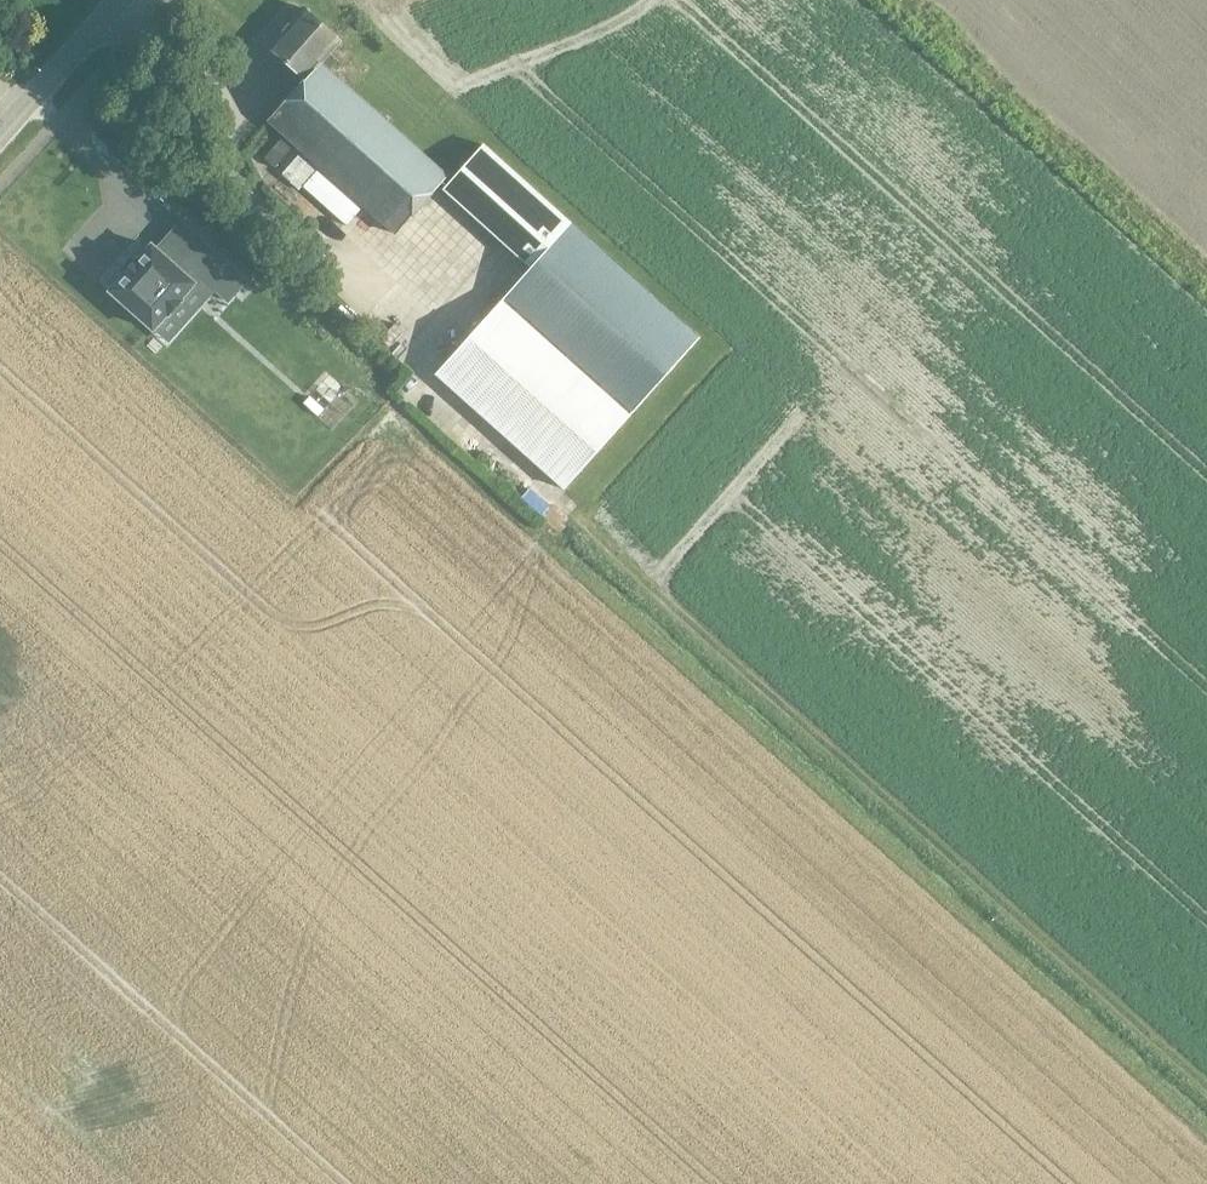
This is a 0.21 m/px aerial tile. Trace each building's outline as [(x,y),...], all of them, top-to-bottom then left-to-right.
[(396,234),(448,177),(329,70),(337,61),(330,54),(341,41),(302,7),(268,46),(306,80),(270,121),(396,234)] [(536,519),(700,338),(571,224),(484,144),(443,189),(530,269),(408,403),(536,519)] [(200,276),(228,301),(247,280),(201,239),(176,267),(152,246),(138,261),(137,260),(124,275),(125,276),(111,292),(153,330),(167,314),(168,315),(181,300),(180,299),(194,283),(200,276)]
